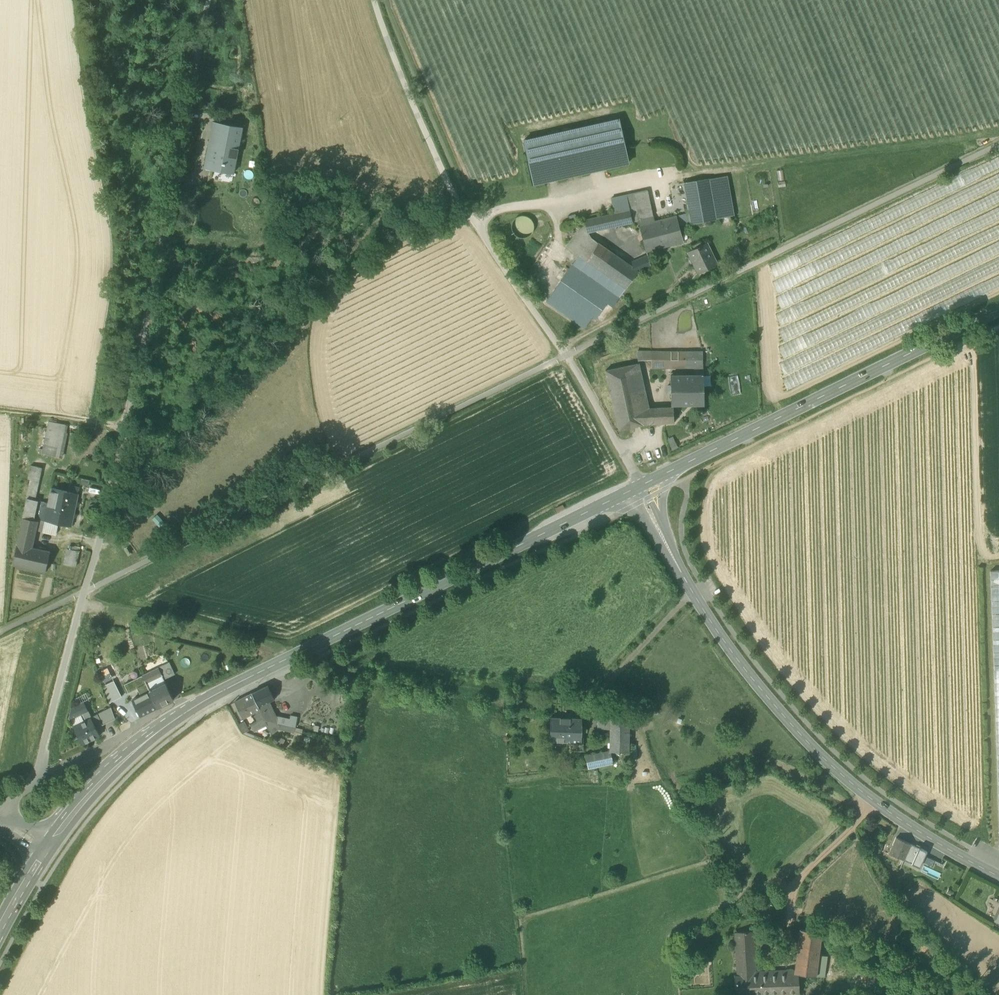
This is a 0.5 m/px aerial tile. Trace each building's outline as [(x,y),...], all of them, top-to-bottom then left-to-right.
[(524,141),(534,185),(628,164),(619,119),(535,138),(524,141)] [(214,122),(209,148),(218,150),(223,124),(214,122)] [(205,168),(234,174),(243,128),(223,124),(218,150),(209,148),(205,168)] [(713,199),(716,219),(735,216),(728,176),(709,179),(713,199)] [(676,217),(679,226),(716,219),(713,199),(709,179),(684,184),(689,213),(676,217)] [(634,194),(639,219),(653,216),(647,191),(634,194)] [(615,214),(610,215),(613,227),(639,221),(640,221),(639,219),(634,194),(612,199),(615,214)] [(524,215),(516,217),(512,223),(514,231),(522,236),(529,235),(534,228),(532,220),(524,215)] [(606,229),(613,227),(610,215),(604,216),(606,229)] [(588,233),(606,229),(604,216),(585,220),(585,222),(588,233)] [(639,221),(646,252),(683,242),(679,226),(676,217),(655,222),(653,216),(639,219),(640,221),(639,221)] [(567,247),(580,256),(593,239),(588,233),(585,222),(567,247)] [(629,265),(593,239),(580,256),(573,265),(547,302),(585,329),(594,317),(597,319),(608,303),(614,307),(639,272),(629,265)] [(688,253),(698,274),(717,264),(707,244),(688,253)] [(650,266),(648,257),(640,260),(629,265),(639,272),(650,266)] [(694,369),(694,375),(703,375),(703,353),(637,352),(638,361),(652,361),(652,369),(694,369)] [(640,409),(649,409),(639,363),(630,366),(640,409)] [(644,425),(640,409),(630,366),(606,371),(619,431),(644,425)] [(672,406),(704,405),(703,375),(694,375),(674,376),(671,376),(672,406)] [(649,409),(640,409),(644,425),(674,423),(674,408),(649,409)] [(42,454),(53,456),(60,424),(49,421),(42,454)] [(60,424),(53,456),(61,458),(68,425),(60,424)] [(668,439),(673,450),(679,447),(674,436),(668,439)] [(32,479),(27,498),(35,500),(39,481),(32,479)] [(45,521),(72,527),(79,494),(52,488),(49,503),(45,521)] [(38,501),(35,500),(27,498),(23,518),(34,520),(38,501)] [(39,519),(45,521),(49,503),(42,502),(39,518),(39,519)] [(38,521),(34,520),(23,518),(13,565),(46,573),(50,552),(32,548),(38,521)] [(64,565),(76,567),(79,552),(67,549),(64,565)] [(158,668),(164,680),(175,675),(170,663),(158,668)] [(158,668),(142,676),(150,692),(166,684),(164,680),(158,668)] [(132,700),(150,692),(142,676),(125,685),(132,700)] [(104,686),(110,703),(122,697),(114,681),(104,686)] [(166,684),(150,692),(157,708),(174,700),(166,684)] [(268,686),(252,693),(259,706),(263,704),(275,698),(270,689),(268,686)] [(140,716),(157,708),(150,692),(132,700),(140,716)] [(261,712),(259,706),(252,693),(235,702),(244,720),(261,712)] [(69,718),(70,720),(84,713),(88,711),(84,702),(71,708),(69,718)] [(261,712),(264,718),(265,720),(293,727),(294,721),(273,716),(270,709),(266,711),(263,704),(259,706),(261,712)] [(115,719),(111,708),(97,714),(97,715),(102,725),(115,719)] [(102,725),(97,715),(91,717),(92,718),(91,718),(96,728),(102,725)] [(74,727),(82,745),(100,736),(96,728),(91,718),(87,720),(74,727)] [(268,725),(265,720),(264,718),(246,727),(249,734),(268,725)] [(550,742),(571,742),(582,743),(582,719),(551,718),(550,742)] [(598,729),(610,729),(610,719),(598,719),(598,729)] [(629,719),(610,719),(610,729),(610,752),(629,752),(629,719)] [(612,763),(610,752),(586,756),(589,768),(612,763)] [(889,854),(904,860),(911,844),(896,838),(889,854)] [(904,860),(920,867),(927,851),(911,844),(904,860)] [(939,878),(941,871),(923,866),(921,873),(939,878)] [(795,970),(795,974),(798,974),(816,976),(824,977),(827,957),(819,956),(821,939),(822,933),(801,930),(795,970)] [(735,976),(736,992),(752,991),(753,976),(752,963),(753,963),(751,932),(734,933),(737,976),(735,976)] [(754,932),(751,932),(753,963),(752,963),(753,976),(756,975),(795,974),(795,970),(756,971),(754,932)] [(798,974),(795,974),(756,975),(753,976),(752,991),(752,994),(781,994),(799,994),(798,974)]
